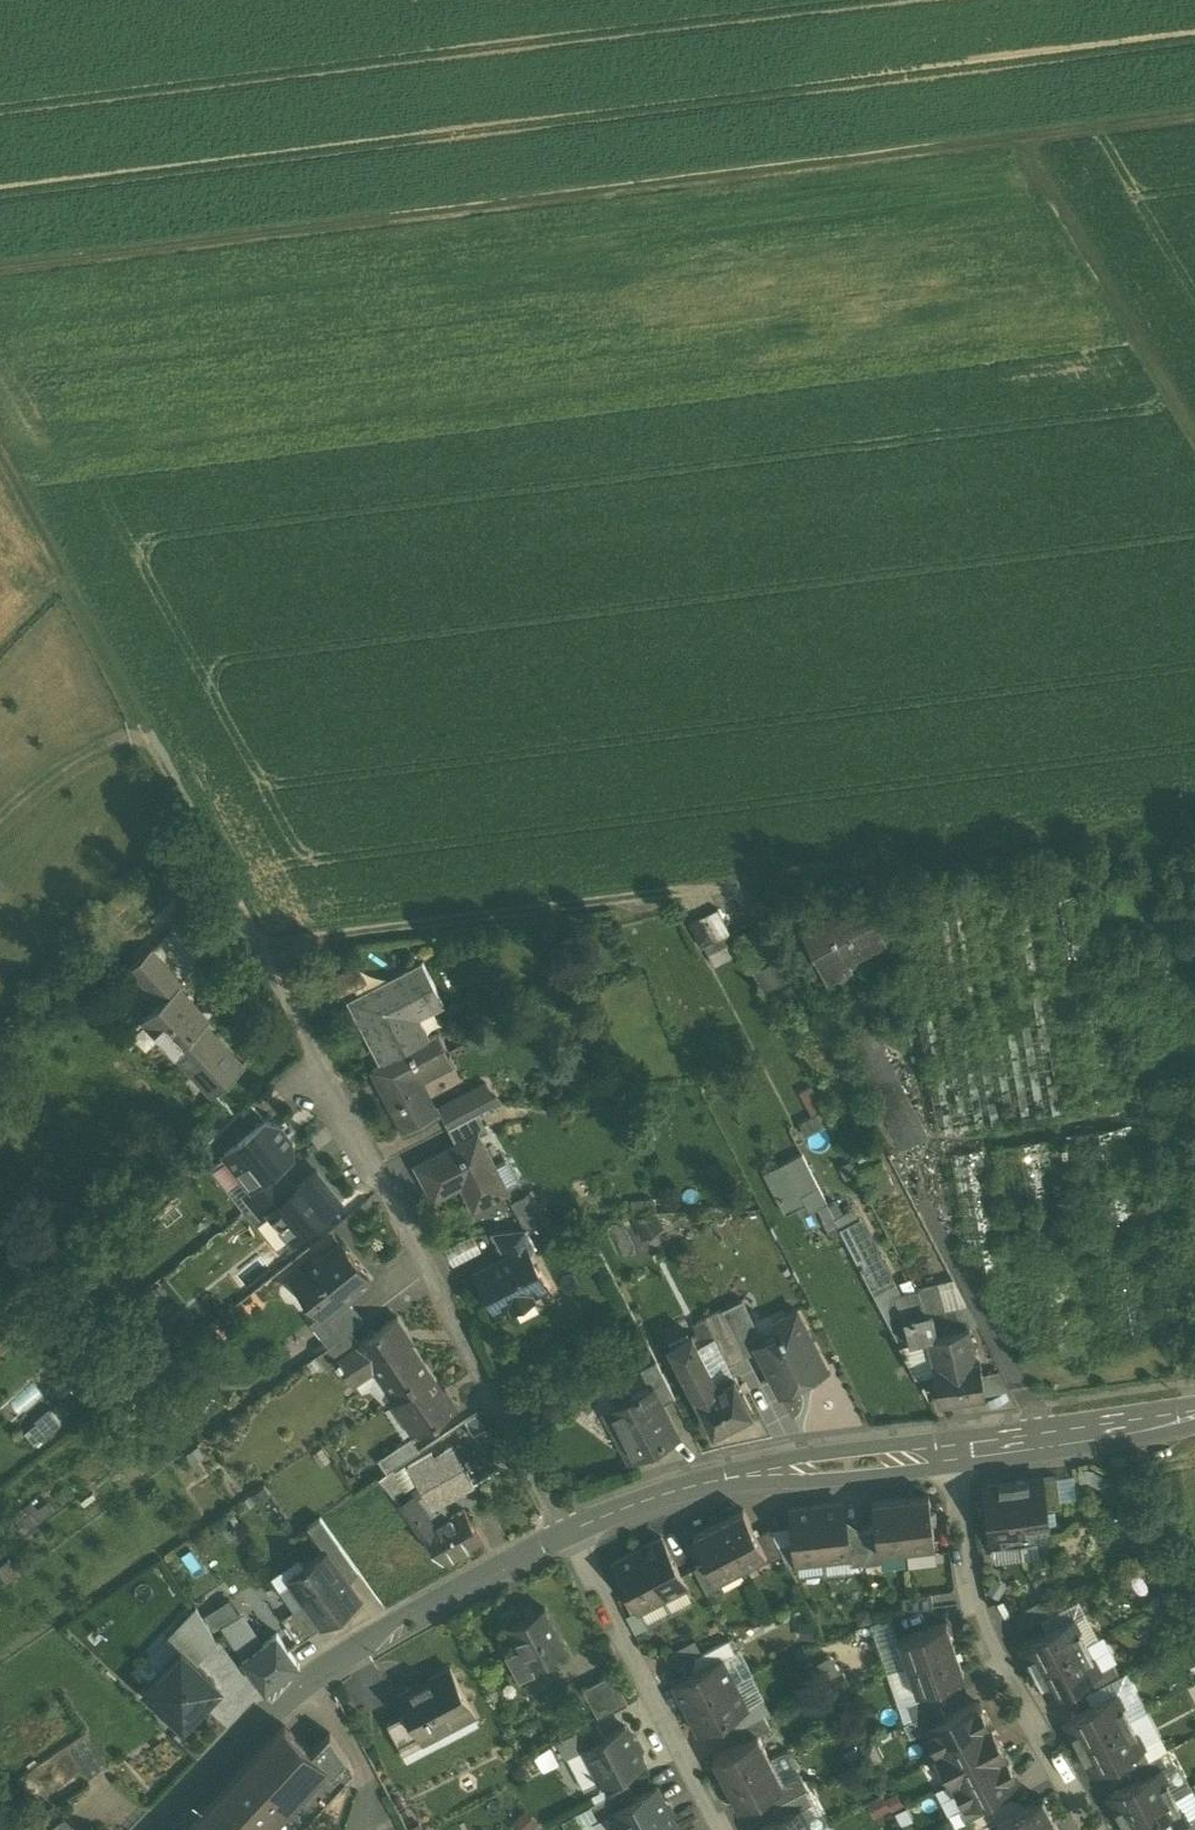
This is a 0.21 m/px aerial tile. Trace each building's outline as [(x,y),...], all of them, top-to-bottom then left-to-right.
[(865,900),(801,934),(826,983),(852,970),(847,961),(885,941),(865,900)] [(714,910),(689,922),(701,946),(714,940),(713,938),(725,932),(714,910)] [(178,975),(152,947),(129,969),(155,997),(178,975)] [(759,966),(769,988),(794,976),(785,954),(759,966)] [(422,962),(389,979),(391,982),(352,1002),(383,1061),(428,1038),(416,1016),(443,1001),(422,962)] [(198,1010),(177,987),(149,1013),(162,1027),(158,1031),(213,1092),(242,1065),(194,1013),(198,1010)] [(895,1071),(869,1021),(844,1035),(870,1085),(895,1071)] [(383,1061),(373,1067),(398,1116),(395,1117),(404,1134),(437,1117),(416,1077),(452,1058),(439,1032),(428,1038),(383,1061)] [(928,1134),(895,1071),(870,1085),(902,1148),(928,1134)] [(486,1082),(438,1107),(448,1127),(478,1111),(496,1101),(486,1082)] [(478,1111),(448,1127),(457,1144),(477,1133),(478,1135),(487,1130),(478,1111)] [(810,1132),(827,1121),(820,1111),(803,1122),(810,1132)] [(225,1153),(251,1186),(277,1164),(292,1153),(291,1138),(282,1127),(266,1120),(225,1153)] [(457,1144),(417,1164),(434,1197),(462,1182),(475,1206),(507,1189),(478,1135),(477,1133),(457,1144)] [(802,1154),(766,1172),(787,1212),(797,1207),(800,1215),(810,1210),(802,1193),(818,1185),(802,1154)] [(244,1192),(253,1203),(287,1177),(277,1164),(251,1186),(244,1192)] [(270,1209),(295,1240),(343,1202),(318,1170),(296,1188),(270,1209)] [(889,1176),(867,1186),(872,1196),(894,1186),(889,1176)] [(296,1188),(287,1177),(253,1203),(262,1215),(270,1209),(296,1188)] [(852,1209),(841,1214),(835,1201),(828,1205),(827,1205),(839,1228),(840,1228),(857,1219),(852,1209)] [(828,1205),(827,1202),(816,1207),(830,1233),(839,1228),(827,1205),(828,1205)] [(655,1211),(633,1215),(644,1237),(662,1227),(655,1211)] [(857,1219),(840,1228),(871,1288),(891,1278),(860,1218),(857,1219)] [(525,1226),(493,1230),(507,1255),(525,1245),(526,1247),(534,1243),(525,1226)] [(478,1231),(451,1245),(458,1259),(485,1245),(478,1231)] [(340,1242),(322,1256),(320,1254),(299,1271),(308,1282),(305,1294),(320,1313),(322,1315),(345,1296),(352,1291),(354,1292),(370,1279),(340,1242)] [(507,1255),(476,1271),(495,1307),(510,1300),(514,1306),(533,1296),(529,1290),(544,1282),(526,1247),(525,1245),(507,1255)] [(894,1283),(874,1294),(885,1315),(903,1308),(894,1283)] [(941,1291),(921,1296),(929,1314),(932,1313),(946,1310),(941,1291)] [(345,1296),(322,1315),(320,1313),(310,1322),(328,1345),(350,1329),(363,1319),(345,1296)] [(763,1340),(742,1298),(722,1308),(745,1355),(758,1349),(755,1344),(763,1340)] [(967,1305),(955,1308),(959,1326),(969,1324),(976,1322),(967,1305)] [(797,1307),(773,1319),(779,1331),(763,1340),(755,1344),(758,1349),(780,1391),(827,1367),(797,1307)] [(722,1308),(694,1322),(704,1342),(714,1336),(728,1364),(745,1355),(722,1308)] [(929,1314),(906,1320),(903,1308),(885,1315),(905,1353),(916,1349),(915,1348),(929,1342),(934,1361),(935,1368),(939,1398),(963,1395),(957,1358),(955,1358),(948,1329),(947,1324),(936,1327),(932,1313),(929,1314)] [(946,1310),(932,1313),(936,1327),(947,1324),(948,1329),(959,1326),(955,1308),(946,1310)] [(359,1344),(338,1357),(339,1359),(352,1378),(373,1364),(393,1394),(429,1369),(405,1334),(407,1332),(396,1316),(359,1342),(358,1342),(359,1344)] [(959,1326),(948,1329),(955,1358),(957,1358),(963,1395),(985,1392),(979,1355),(976,1355),(969,1324),(959,1326)] [(328,1345),(316,1354),(326,1368),(339,1359),(338,1357),(359,1344),(358,1342),(359,1342),(350,1329),(328,1345)] [(692,1333),(669,1344),(695,1394),(713,1430),(752,1410),(734,1375),(711,1386),(702,1368),(708,1365),(692,1333)] [(929,1342),(915,1348),(916,1349),(905,1353),(916,1374),(922,1371),(935,1368),(934,1361),(929,1342)] [(675,1396),(656,1359),(640,1368),(650,1387),(652,1385),(661,1403),(675,1396)] [(999,1368),(988,1369),(991,1391),(1002,1390),(999,1368)] [(444,1387),(442,1389),(429,1369),(393,1394),(419,1432),(457,1406),(444,1387)] [(650,1387),(615,1404),(630,1432),(626,1442),(635,1457),(678,1435),(661,1403),(652,1385),(650,1387)] [(410,1436),(377,1458),(386,1472),(392,1468),(419,1449),(410,1436)] [(431,1452),(407,1466),(418,1485),(431,1507),(442,1501),(473,1483),(451,1446),(434,1456),(431,1452)] [(386,1472),(379,1477),(393,1496),(405,1487),(392,1468),(386,1472)] [(1057,1474),(1042,1476),(1046,1507),(1061,1505),(1057,1474)] [(1042,1476),(1013,1480),(1021,1538),(1049,1534),(1046,1507),(1042,1476)] [(1013,1480),(984,1484),(992,1541),(1021,1538),(1013,1480)] [(431,1507),(418,1485),(396,1500),(413,1520),(421,1534),(450,1517),(442,1501),(431,1507)] [(928,1493),(900,1496),(906,1546),(934,1543),(928,1493)] [(900,1496),(872,1500),(875,1528),(878,1550),(906,1546),(900,1496)] [(843,1501),(817,1504),(823,1557),(849,1554),(846,1530),(843,1501)] [(817,1504),(790,1507),(794,1540),(796,1560),(823,1557),(817,1504)] [(743,1507),(718,1520),(741,1565),(767,1552),(757,1533),(743,1507)] [(450,1517),(421,1534),(442,1560),(481,1539),(464,1509),(450,1517)] [(355,1567),(320,1517),(307,1526),(324,1550),(325,1550),(344,1575),(355,1567)] [(741,1565),(718,1520),(693,1533),(706,1560),(716,1578),(741,1565)] [(771,1526),(757,1533),(767,1552),(771,1559),(783,1552),(778,1542),(771,1526)] [(875,1528),(861,1529),(865,1562),(865,1563),(880,1561),(878,1550),(875,1528)] [(861,1529),(846,1530),(849,1554),(850,1564),(865,1562),(861,1529)] [(661,1536),(638,1548),(662,1595),(686,1583),(661,1536)] [(794,1540),(778,1542),(783,1552),(788,1561),(796,1560),(794,1540)] [(662,1595),(638,1548),(614,1560),(639,1607),(662,1595)] [(344,1575),(325,1550),(324,1550),(304,1564),(308,1569),(291,1581),(304,1600),(322,1624),(323,1625),(360,1599),(344,1575)] [(706,1560),(694,1566),(707,1592),(720,1586),(716,1578),(706,1560)] [(931,1592),(903,1595),(904,1610),(933,1606),(931,1592)] [(322,1624),(304,1600),(292,1608),(293,1609),(310,1633),(322,1624)] [(181,1650),(196,1664),(218,1642),(197,1606),(167,1638),(181,1650)] [(564,1645),(544,1606),(510,1624),(521,1646),(519,1647),(528,1664),(564,1645)] [(310,1633),(293,1609),(282,1618),(298,1641),(310,1633)] [(258,1645),(239,1614),(222,1624),(242,1656),(258,1645)] [(1073,1616),(1021,1643),(1035,1669),(1086,1642),(1073,1616)] [(946,1620),(898,1636),(908,1663),(955,1647),(946,1620)] [(258,1645),(242,1656),(265,1688),(299,1664),(277,1632),(258,1645)] [(728,1638),(695,1655),(702,1668),(722,1657),(722,1658),(735,1651),(728,1638)] [(1086,1642),(1035,1669),(1048,1695),(1089,1673),(1100,1668),(1086,1642)] [(955,1647),(908,1663),(917,1690),(940,1683),(964,1674),(955,1647)] [(144,1689),(185,1726),(221,1687),(196,1664),(181,1650),(144,1689)] [(702,1668),(675,1682),(687,1705),(734,1681),(722,1658),(722,1657),(702,1668)] [(1100,1668),(1089,1673),(1095,1686),(1119,1674),(1113,1661),(1100,1668)] [(450,1666),(399,1693),(408,1711),(423,1740),(439,1732),(436,1725),(471,1707),(450,1666)] [(611,1672),(582,1687),(599,1717),(628,1702),(611,1672)] [(1116,1676),(1091,1689),(1097,1702),(1116,1692),(1123,1688),(1116,1676)] [(734,1681),(687,1705),(699,1729),(746,1705),(734,1681)] [(940,1683),(917,1690),(919,1697),(906,1702),(911,1718),(940,1703),(946,1700),(940,1683)] [(1097,1702),(1065,1718),(1078,1744),(1130,1717),(1116,1692),(1097,1702)] [(947,1716),(925,1727),(925,1728),(938,1752),(938,1753),(990,1726),(990,1725),(977,1700),(947,1716)] [(911,1718),(903,1722),(910,1735),(925,1728),(925,1727),(947,1716),(940,1703),(911,1718)] [(408,1711),(387,1722),(403,1751),(423,1740),(408,1711)] [(763,1713),(738,1726),(744,1739),(757,1732),(770,1725),(763,1713)] [(1130,1717),(1078,1744),(1092,1770),(1143,1743),(1130,1717)] [(596,1719),(557,1740),(566,1756),(584,1746),(604,1735),(596,1719)] [(604,1735),(584,1746),(603,1781),(644,1759),(625,1724),(604,1735)] [(186,1829),(256,1829),(320,1762),(322,1759),(312,1750),(285,1725),(186,1829)] [(990,1726),(938,1753),(938,1752),(937,1753),(951,1780),(952,1779),(952,1778),(1003,1752),(1004,1752),(1005,1752),(991,1725),(990,1725),(990,1726)] [(348,1757),(330,1731),(312,1750),(322,1759),(320,1762),(332,1773),(348,1757)] [(744,1739),(713,1755),(726,1781),(770,1757),(757,1732),(744,1739)] [(1160,1751),(1132,1765),(1139,1778),(1160,1767),(1167,1764),(1160,1751)] [(1003,1752),(952,1778),(952,1779),(965,1804),(987,1793),(1017,1777),(1004,1752),(1003,1752)] [(256,1829),(298,1829),(354,1770),(348,1757),(332,1773),(320,1762),(256,1829)] [(770,1757),(726,1781),(739,1806),(766,1792),(783,1782),(770,1757)] [(1139,1778),(1109,1794),(1122,1820),(1173,1793),(1160,1767),(1139,1778)] [(783,1782),(766,1792),(773,1805),(806,1788),(798,1775),(783,1782)] [(637,1797),(630,1784),(590,1805),(597,1818),(637,1797)] [(597,1818),(592,1821),(597,1829),(664,1829),(677,1823),(657,1787),(637,1797),(597,1818)] [(806,1788),(773,1805),(779,1818),(800,1807),(800,1808),(812,1801),(806,1788)] [(900,1791),(874,1801),(878,1813),(904,1802),(900,1791)] [(987,1793),(965,1804),(959,1807),(966,1821),(993,1806),(987,1793)] [(1122,1820),(1127,1829),(1165,1829),(1187,1819),(1187,1818),(1173,1793),(1122,1820)] [(997,1820),(1002,1829),(1040,1829),(1055,1822),(1042,1797),(997,1820)] [(756,1829),(811,1829),(800,1808),(800,1807),(779,1818),(756,1829)] [(17,1829),(43,1829),(50,1825),(42,1813),(17,1829)] [(1187,1818),(1187,1819),(1165,1829),(1194,1829),(1194,1814),(1187,1818)] [(43,1829),(79,1829),(64,1816),(50,1825),(43,1829)]
